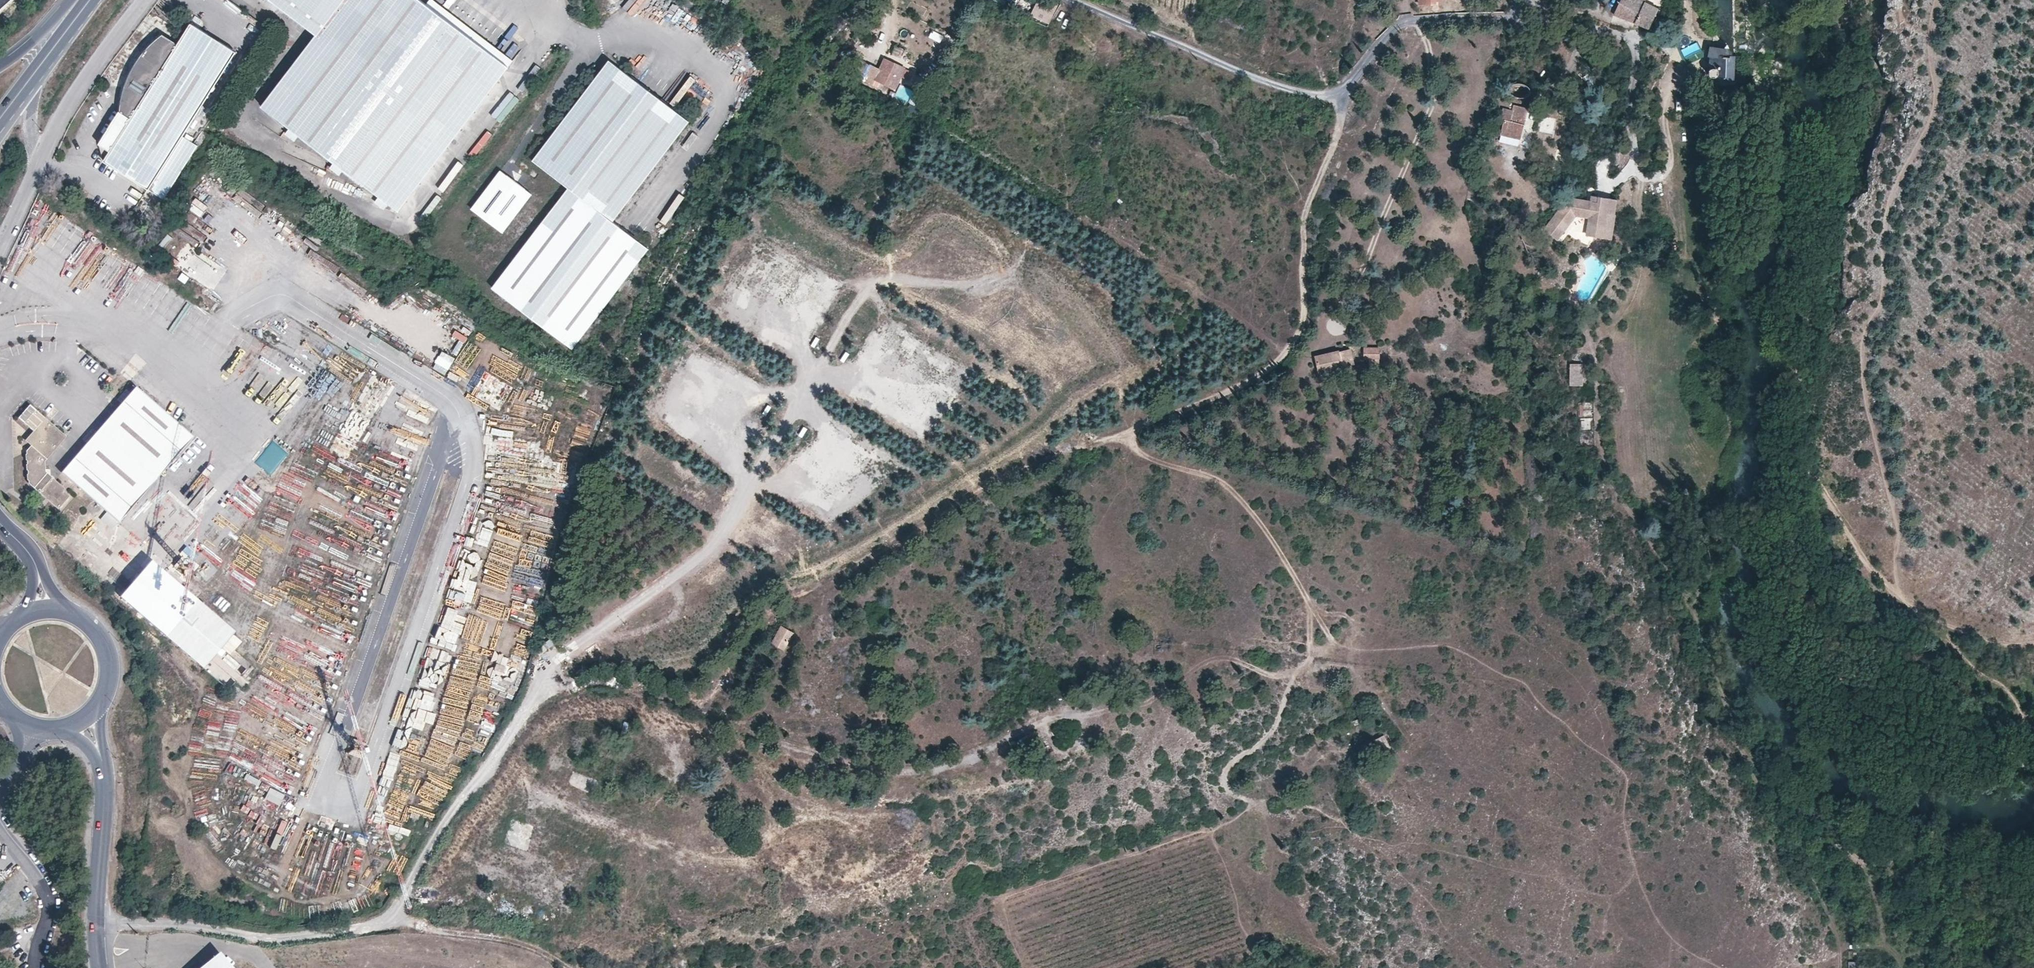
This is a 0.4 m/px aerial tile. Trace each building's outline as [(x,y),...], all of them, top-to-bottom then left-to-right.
[(316,34),(262,106),(290,127),(299,135),(310,143),(335,161),(345,169),(380,195),(389,203),(399,211),(509,67),(461,30),(429,5),(422,0),(272,0),(316,34)] [(429,5),(461,30),(509,67),(514,61),(434,0),(433,0),(429,5)] [(1047,0),(1046,0),(1044,3),(1039,1),(1032,15),(1047,22),(1056,4),(1047,0)] [(1649,26),(1657,11),(1658,8),(1645,1),(1642,0),(1621,0),(1614,14),(1649,27),(1649,26)] [(1654,28),(1663,12),(1657,11),(1649,26),(1654,28)] [(610,28),(621,18),(615,12),(605,21),(610,28)] [(236,51),(191,23),(178,44),(163,34),(158,37),(152,43),(145,49),(138,60),(131,74),(126,85),(123,97),(120,111),(100,143),(111,150),(104,160),(163,198),(197,145),(183,136),(192,121),(236,51)] [(938,41),(942,34),(932,29),(928,36),(938,41)] [(902,59),(906,49),(894,44),(890,54),(902,59)] [(1723,52),(1712,51),(1712,56),(1711,77),(1719,77),(1719,78),(1731,79),(1732,57),(1732,52),(1723,52)] [(904,68),(885,59),(879,69),(856,58),(849,72),(873,83),(875,79),(895,88),(904,68)] [(689,121),(609,61),(533,160),(568,187),(492,287),(572,348),(648,249),(613,221),(630,198),(689,121)] [(686,88),(694,80),(690,76),(682,85),(686,88)] [(1519,84),(1515,84),(1514,84),(1511,85),(1510,88),(1509,90),(1510,93),(1512,95),(1517,97),(1522,98),(1526,97),(1528,96),(1530,93),(1529,90),(1529,88),(1526,85),(1519,84)] [(1527,109),(1514,106),(1510,121),(1504,120),(1500,135),(1519,140),(1527,109)] [(299,135),(290,127),(285,134),(295,140),(299,135)] [(340,175),(345,169),(335,161),(330,167),(340,175)] [(656,193),(666,177),(659,173),(650,189),(656,193)] [(667,223),(685,196),(678,192),(660,219),(667,223)] [(385,208),(389,203),(380,195),(375,201),(385,208)] [(1614,215),(1616,200),(1591,197),(1590,202),(1565,198),(1545,225),(1562,236),(1576,217),(1588,219),(1587,235),(1611,239),(1615,215),(1614,215)] [(1380,348),(1364,347),(1363,359),(1379,360),(1380,348)] [(1339,353),(1338,351),(1316,357),(1320,373),(1342,368),(1342,366),(1353,363),(1350,350),(1339,353)] [(1583,365),(1570,365),(1570,385),(1583,386),(1583,365)] [(136,387),(62,472),(119,522),(193,436),(136,387)] [(1594,403),(1578,404),(1580,447),(1596,446),(1594,403)] [(66,436),(30,405),(19,418),(34,430),(30,434),(31,445),(26,451),(28,482),(58,508),(69,496),(63,490),(65,488),(45,471),(44,461),(66,436)] [(206,580),(217,570),(207,559),(196,569),(206,580)] [(165,631),(185,608),(162,589),(147,576),(127,599),(165,631)] [(233,629),(195,597),(185,608),(165,631),(203,664),(233,629)] [(784,650),(794,633),(781,626),(771,642),(784,650)] [(414,705),(411,717),(430,722),(437,697),(417,692),(414,705)] [(1375,739),(1384,756),(1393,751),(1384,735),(1375,739)] [(1138,850),(1135,842),(1125,845),(1128,853),(1138,850)] [(223,951),(203,967),(195,959),(184,967),(237,967),(223,951)]
